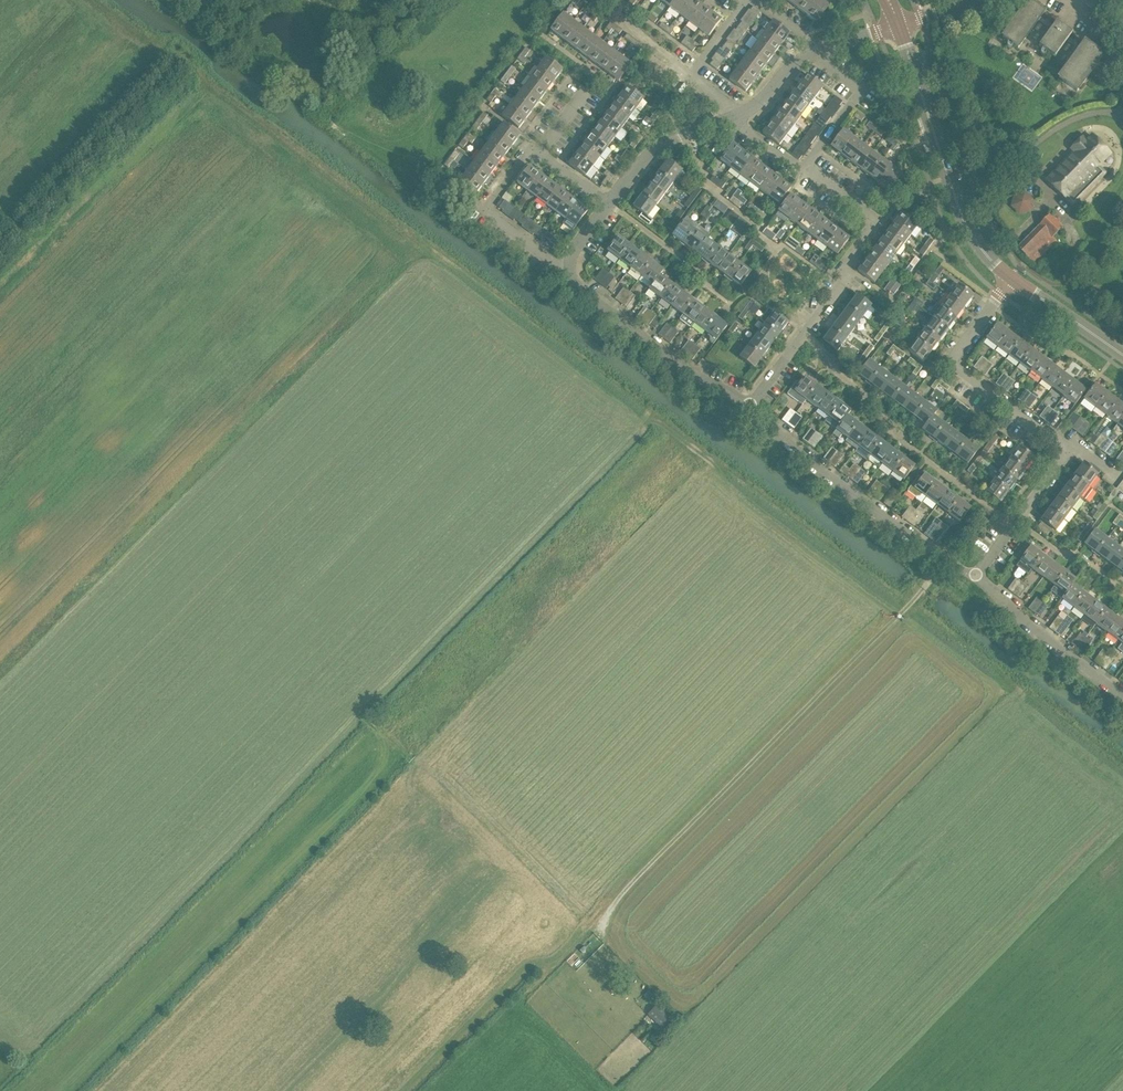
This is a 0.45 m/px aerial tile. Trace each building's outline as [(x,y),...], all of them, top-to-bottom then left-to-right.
[(691,0),(676,0),(670,8),(680,15),(691,0)] [(680,15),(690,22),(702,5),(695,0),(691,0),(680,15)] [(818,0),(803,0),(797,7),(807,15),(818,0)] [(807,15),(818,23),(830,6),(821,0),(818,0),(807,15)] [(1105,5),(1098,0),(1083,0),(1082,2),(1098,14),(1105,5)] [(1053,27),(1044,21),(1040,18),(1043,13),(1028,2),(1002,37),(1018,49),(1038,21),(1050,30),(1038,47),(1054,58),(1066,42),(1079,51),(1058,79),(1077,92),(1103,56),(1084,43),(1081,48),(1068,39),(1072,34),(1056,23),(1053,27)] [(593,15),(596,11),(589,5),(586,10),(593,15)] [(700,29),(712,13),(702,5),(690,22),(700,29)] [(758,16),(761,12),(754,6),(750,11),(758,16)] [(647,18),(650,14),(643,8),(640,12),(647,18)] [(596,11),(593,15),(591,18),(595,21),(601,14),(596,11)] [(712,13),(700,29),(709,37),(722,20),(712,13)] [(561,38),(573,21),(564,14),(551,30),(561,38)] [(650,14),(647,18),(655,23),(658,19),(650,14)] [(573,21),(561,38),(571,45),(583,28),(573,21)] [(741,22),(738,26),(739,26),(746,31),(749,27),(742,21),(741,22)] [(766,31),(782,43),(790,33),(774,21),(766,31)] [(612,29),(615,25),(611,22),(606,30),(610,33),(612,29)] [(666,32),(669,28),(662,23),(659,27),(666,32)] [(669,28),(666,32),(671,35),(676,28),(672,24),(669,28)] [(615,25),(612,29),(619,35),(622,30),(615,25)] [(736,30),(735,30),(743,35),(746,31),(739,26),(738,26),(736,30)] [(583,28),(571,45),(580,52),(593,35),(583,28)] [(775,53),(782,43),(766,31),(759,41),(775,53)] [(632,44),(635,40),(627,34),(624,38),(632,44)] [(590,59),(602,43),(593,35),(580,52),(590,59)] [(686,47),(688,42),(691,39),(687,36),(681,43),(686,47)] [(635,40),(632,44),(639,49),(642,45),(635,40)] [(725,45),(732,51),(736,46),(728,41),(725,45)] [(768,63),(775,53),(759,41),(752,50),(768,63)] [(688,42),(686,47),(693,52),(696,48),(688,42)] [(600,67),(612,50),(602,43),(590,59),(600,67)] [(729,55),(732,51),(725,45),(721,50),(729,55)] [(521,55),(525,58),(530,51),(526,48),(521,55)] [(612,50),(600,67),(609,74),(622,57),(612,50)] [(744,60),(761,72),(768,63),(752,50),(744,60)] [(528,60),(525,58),(521,55),(518,59),(525,64),(528,60)] [(622,57),(609,74),(619,81),(632,65),(622,57)] [(539,68),(555,80),(563,70),(546,58),(539,68)] [(712,61),(710,65),(717,70),(720,65),(713,60),(712,61)] [(737,70),(754,82),(761,72),(744,60),(737,70)] [(506,74),(510,77),(516,70),(512,67),(506,74)] [(532,78),(548,90),(555,80),(539,68),(532,78)] [(746,92),(754,82),(737,70),(730,80),(746,92)] [(505,84),(510,77),(506,74),(501,81),(505,84)] [(799,85),(816,97),(823,87),(807,75),(799,85)] [(541,100),(548,90),(532,78),(524,87),(541,100)] [(808,107),(816,97),(799,85),(792,95),(808,107)] [(517,97),(534,109),(541,100),(524,87),(517,97)] [(620,97),(636,110),(644,99),(627,87),(620,97)] [(492,93),(496,96),(499,99),(503,94),(495,89),(492,93)] [(491,103),(496,96),(492,93),(487,100),(491,103)] [(801,117),(808,107),(792,95),(785,104),(801,117)] [(840,106),(843,102),(835,96),(832,100),(840,106)] [(526,119),(534,109),(517,97),(510,107),(526,119)] [(629,119),(636,110),(620,97),(612,107),(629,119)] [(794,126),(801,117),(785,104),(777,114),(794,126)] [(519,129),(526,119),(510,107),(502,116),(519,129)] [(622,129),(629,119),(612,107),(605,116),(622,129)] [(655,112),(649,120),(654,123),(659,115),(656,113),(655,112)] [(820,116),(828,122),(831,117),(824,112),(821,116),(820,116)] [(484,113),(479,120),(483,123),(488,116),(484,113)] [(861,122),(864,118),(857,113),(854,117),(861,122)] [(787,136),(794,126),(777,114),(770,123),(787,136)] [(614,139),(622,129),(605,116),(598,126),(614,139)] [(825,126),(828,122),(820,116),(817,120),(825,126)] [(651,127),(654,123),(649,120),(647,118),(644,122),(651,127)] [(479,120),(473,127),(477,130),(483,123),(479,120)] [(873,131),(876,127),(869,122),(866,126),(873,131)] [(496,133),(513,145),(520,136),(504,123),(496,133)] [(779,146),(787,136),(770,123),(763,133),(779,146)] [(607,148),(614,139),(598,126),(591,136),(607,148)] [(876,127),(873,131),(881,137),(884,133),(876,127)] [(806,135),(814,140),(817,137),(809,131),(806,135)] [(841,155),(854,138),(844,131),(831,147),(841,155)] [(635,138),(635,139),(636,139),(639,141),(642,137),(635,132),(632,136),(635,138)] [(489,143),(506,155),(513,145),(496,133),(489,143)] [(467,135),(464,139),(468,142),(469,142),(472,144),(475,140),(467,135)] [(810,145),(814,140),(806,135),(803,139),(810,145)] [(600,158),(607,148),(591,136),(584,145),(600,158)] [(893,146),(896,142),(888,136),(885,140),(893,146)] [(1110,155),(1091,137),(1086,142),(1083,139),(1075,146),(1078,149),(1047,180),(1072,206),(1105,174),(1098,167),(1110,155)] [(851,162),(863,145),(854,138),(841,155),(851,162)] [(464,139),(459,146),(463,149),(468,142),(464,139)] [(636,139),(635,139),(630,146),(634,149),(639,141),(636,139)] [(896,142),(893,146),(890,149),(895,152),(900,145),(896,142)] [(498,165),(506,155),(489,143),(482,153),(498,165)] [(730,168),(743,151),(733,144),(720,161),(730,168)] [(593,167),(600,158),(584,145),(577,155),(593,167)] [(860,169),(873,153),(863,145),(851,162),(860,169)] [(618,155),(617,155),(621,158),(625,161),(630,153),(626,150),(621,157),(618,155)] [(455,151),(450,158),(454,161),(454,162),(459,154),(455,151)] [(740,175),(752,159),(743,151),(730,168),(740,175)] [(799,161),(802,156),(795,151),(791,155),(799,161)] [(475,162),(491,174),(498,165),(482,153),(475,162)] [(870,176),(882,160),(873,153),(860,169),(870,176)] [(590,180),(595,174),(590,171),(593,167),(577,155),(569,165),(590,180)] [(621,158),(617,155),(614,159),(622,165),(625,161),(621,158)] [(450,158),(444,166),(449,169),(454,162),(454,161),(450,158)] [(750,183),(762,166),(752,159),(740,175),(750,183)] [(879,184),(892,167),(882,160),(870,176),(879,184)] [(678,178),(682,172),(668,161),(659,173),(673,184),(678,178)] [(484,184),(491,174),(475,162),(467,172),(484,184)] [(759,190),(771,173),(762,166),(750,183),(759,190)] [(527,191),(540,174),(530,167),(518,183),(527,191)] [(892,167),(879,184),(889,191),(902,175),(892,167)] [(607,177),(610,179),(614,175),(606,170),(603,174),(606,177),(607,177)] [(908,181),(913,175),(914,174),(909,171),(904,178),(908,181)] [(476,194),(484,184),(467,172),(460,182),(476,194)] [(682,172),(678,178),(682,181),(686,175),(682,172)] [(665,195),(673,184),(659,173),(651,184),(665,195)] [(769,197),(781,180),(771,173),(759,190),(769,197)] [(537,198),(549,181),(540,174),(527,191),(537,198)] [(717,186),(720,182),(713,176),(710,180),(717,186)] [(602,184),(605,187),(610,179),(607,177),(606,177),(601,184),(602,184)] [(723,178),(720,182),(717,186),(721,189),(727,181),(723,178)] [(781,180),(769,197),(779,204),(791,188),(781,180)] [(546,205),(559,188),(549,181),(537,198),(546,205)] [(656,206),(665,195),(651,184),(642,195),(656,206)] [(556,212),(568,196),(559,188),(546,205),(556,212)] [(691,197),(695,200),(701,191),(698,188),(691,197)] [(733,196),(732,197),(736,200),(737,199),(740,195),(742,192),(738,189),(733,196)] [(649,226),(653,221),(648,217),(656,206),(642,195),(634,207),(643,213),(639,218),(649,226)] [(736,200),(733,204),(739,208),(742,203),(744,205),(747,201),(740,195),(737,199),(736,200)] [(779,212),(777,216),(787,223),(789,220),(802,203),(792,195),(786,203),(779,212)] [(566,219),(578,203),(568,196),(556,212),(566,219)] [(688,209),(695,200),(691,197),(684,206),(688,209)] [(502,199),(497,206),(504,211),(509,204),(502,199)] [(717,200),(713,206),(719,210),(723,205),(719,202),(717,200)] [(576,227),(584,216),(588,211),(578,203),(566,219),(562,224),(573,231),(576,227)] [(799,227),(811,210),(802,203),(789,220),(799,227)] [(707,205),(700,215),(704,217),(711,208),(707,205)] [(756,214),(759,210),(752,205),(749,209),(756,214)] [(759,210),(756,214),(763,220),(766,215),(759,210)] [(808,234),(821,217),(811,210),(799,227),(808,234)] [(678,222),(684,214),(681,211),(674,219),(678,222)] [(518,223),(524,215),(520,212),(514,220),(518,223)] [(918,225),(910,219),(902,213),(894,223),(911,235),(918,225)] [(523,226),(529,218),(524,215),(518,223),(523,226)] [(1036,266),(1042,260),(1058,244),(1052,238),(1062,228),(1049,216),(1017,248),(1036,266)] [(818,241),(830,224),(821,217),(808,234),(818,241)] [(673,236),(685,245),(695,231),(698,226),(687,218),(673,236)] [(730,229),(733,225),(724,218),(721,222),(730,229)] [(740,218),(731,230),(741,237),(743,233),(750,225),(740,218)] [(672,231),(678,222),(674,219),(668,228),(672,231)] [(904,245),(911,235),(894,223),(887,232),(904,245)] [(827,248),(840,232),(830,224),(818,241),(827,248)] [(690,249),(696,253),(707,239),(710,235),(698,226),(695,231),(685,245),(690,249)] [(537,237),(543,229),(539,227),(534,234),(537,237)] [(542,241),(548,233),(543,229),(537,237),(542,241)] [(773,241),(776,237),(777,236),(767,229),(763,233),(766,235),(773,240),(773,241)] [(777,236),(776,237),(779,239),(785,232),(782,230),(777,236)] [(840,232),(827,248),(837,256),(850,239),(840,232)] [(897,254),(904,245),(887,232),(880,242),(897,254)] [(619,260),(630,245),(619,237),(608,252),(619,260)] [(924,245),(928,248),(934,241),(930,238),(924,245)] [(708,260),(718,247),(707,239),(696,253),(704,260),(707,262),(708,260)] [(752,246),(753,246),(756,243),(756,242),(752,239),(745,248),(749,251),(752,246)] [(553,249),(558,252),(563,245),(558,241),(553,249)] [(756,243),(753,246),(761,252),(764,248),(756,242),(756,243)] [(795,251),(798,247),(791,242),(788,246),(795,251)] [(890,263),(897,254),(880,242),(873,251),(890,263)] [(630,268),(641,254),(630,245),(619,260),(630,268)] [(923,255),(928,248),(924,245),(919,252),(923,255)] [(725,260),(729,255),(718,247),(708,260),(707,262),(718,270),(725,260)] [(798,247),(795,251),(802,257),(806,253),(798,247)] [(882,274),(890,263),(873,251),(865,261),(882,274)] [(641,277),(652,262),(641,254),(630,268),(641,277)] [(729,278),(740,264),(734,260),(729,255),(725,260),(718,270),(729,278)] [(818,261),(819,259),(820,258),(815,255),(810,262),(814,265),(817,261),(818,261)] [(915,257),(910,264),(914,267),(919,261),(920,260),(915,257)] [(829,267),(820,260),(819,259),(818,261),(817,261),(814,265),(824,273),(829,267)] [(875,284),(882,274),(865,261),(858,271),(863,275),(875,284)] [(653,285),(661,275),(664,271),(652,262),(641,277),(653,285)] [(729,278),(740,287),(751,272),(740,264),(729,278)] [(910,264),(905,271),(909,275),(914,267),(910,264)] [(601,284),(609,273),(603,269),(595,280),(601,284)] [(601,284),(606,289),(615,278),(609,273),(601,284)] [(933,284),(938,276),(934,273),(929,281),(933,284)] [(660,298),(671,283),(661,275),(653,285),(646,295),(651,299),(655,294),(660,298)] [(892,281),(896,284),(900,287),(903,283),(895,277),(892,281)] [(936,286),(933,284),(929,281),(926,285),(933,290),(936,286)] [(672,306),(683,292),(671,283),(660,298),(672,306)] [(894,294),(900,287),(896,284),(890,291),(894,294)] [(965,306),(973,295),(958,284),(950,296),(965,306)] [(622,304),(630,292),(624,288),(616,299),(622,304)] [(630,292),(622,304),(627,308),(635,297),(630,292)] [(682,315),(693,300),(683,292),(672,306),(682,315)] [(849,307),(863,317),(872,306),(863,300),(857,295),(849,307)] [(957,317),(965,306),(950,296),(942,306),(957,317)] [(912,302),(917,305),(919,307),(922,303),(915,298),(912,302)] [(691,327),(694,323),(705,308),(693,300),(682,315),(683,315),(680,319),(691,327)] [(746,308),(749,311),(755,302),(752,300),(750,301),(745,308),(746,308)] [(911,313),(917,305),(912,302),(907,310),(911,313)] [(937,303),(934,307),(929,314),(933,318),(948,329),(957,317),(942,306),(942,307),(937,303)] [(636,318),(642,323),(650,311),(644,307),(636,318)] [(854,329),(863,317),(849,307),(840,318),(854,329)] [(705,331),(716,317),(705,308),(694,323),(705,331)] [(738,318),(742,320),(749,311),(746,308),(745,308),(738,318)] [(769,309),(761,319),(766,323),(780,334),(788,323),(774,312),(769,309)] [(642,323),(648,327),(656,316),(650,311),(642,323)] [(648,327),(653,331),(661,320),(656,316),(648,327)] [(717,340),(722,333),(728,326),(716,317),(705,331),(709,334),(708,335),(710,337),(710,341),(711,342),(713,344),(716,340),(717,340)] [(831,329),(846,340),(854,329),(840,318),(831,329)] [(940,339),(948,329),(933,318),(926,328),(940,339)] [(896,324),(900,327),(903,329),(906,325),(899,320),(896,324)] [(880,330),(885,333),(891,325),(887,322),(880,330)] [(664,339),(672,328),(667,323),(658,335),(664,339)] [(729,330),(733,333),(739,325),(735,323),(729,330)] [(772,345),(780,334),(766,323),(757,334),(772,345)] [(998,347),(1009,332),(998,323),(987,338),(998,347)] [(895,334),(900,327),(896,324),(891,331),(895,334)] [(672,328),(664,339),(670,344),(679,332),(672,328)] [(932,350),(940,339),(926,328),(917,339),(932,350)] [(837,351),(846,340),(831,329),(823,340),(837,351)] [(726,343),(733,333),(729,330),(722,340),(726,343)] [(877,343),(885,333),(880,330),(873,340),(877,343)] [(1009,355),(1020,340),(1009,332),(998,347),(1009,355)] [(763,356),(772,345),(757,334),(749,345),(763,356)] [(923,362),(932,350),(917,339),(909,351),(923,362)] [(686,356),(695,344),(689,340),(681,352),(686,356)] [(1020,363),(1031,349),(1020,340),(1009,355),(1020,363)] [(695,344),(686,356),(692,360),(701,349),(695,344)] [(863,353),(868,356),(874,347),(870,344),(869,345),(863,353)] [(754,368),(763,356),(749,345),(740,358),(754,368)] [(893,345),(887,354),(890,357),(894,351),(897,348),(893,345)] [(897,348),(894,351),(903,358),(905,354),(897,348)] [(1031,371),(1042,357),(1031,349),(1020,363),(1031,371)] [(861,365),(868,356),(863,353),(857,362),(861,365)] [(979,372),(987,361),(982,357),(974,368),(979,372)] [(1042,380),(1053,365),(1042,357),(1031,371),(1042,380)] [(916,368),(919,364),(910,358),(907,361),(916,368)] [(870,383),(881,369),(869,360),(858,375),(870,383)] [(987,361),(979,372),(985,376),(993,365),(987,361)] [(919,364),(916,368),(912,373),(916,376),(922,367),(919,364)] [(1053,388),(1064,373),(1053,365),(1042,380),(1053,388)] [(881,392),(892,377),(881,369),(870,383),(881,392)] [(1001,388),(1009,378),(1004,373),(996,384),(1001,388)] [(1064,396),(1075,382),(1064,373),(1053,388),(1064,396)] [(802,405),(817,385),(805,377),(799,386),(795,383),(787,394),(802,405)] [(892,377),(881,392),(892,400),(903,386),(892,377)] [(939,385),(941,381),(937,378),(931,387),(935,390),(939,385)] [(1009,378),(1001,388),(1007,392),(1015,382),(1009,378)] [(939,385),(941,387),(947,391),(950,388),(941,381),(939,385)] [(1075,405),(1082,396),(1086,390),(1075,382),(1064,396),(1075,405)] [(1095,407),(1106,392),(1095,384),(1084,399),(1095,407)] [(817,408),(828,394),(817,385),(802,405),(806,400),(817,408)] [(903,408),(914,394),(903,386),(892,400),(903,408)] [(1024,405),(1032,394),(1025,389),(1017,400),(1024,405)] [(1106,415),(1117,400),(1106,392),(1095,407),(1106,415)] [(828,416),(839,402),(828,394),(817,408),(828,416)] [(914,394),(903,408),(915,417),(925,402),(914,394)] [(1032,394),(1024,405),(1029,409),(1038,398),(1032,394)] [(958,406),(960,403),(957,400),(950,409),(954,411),(958,406)] [(1122,415),(1122,405),(1117,400),(1106,415),(1117,423),(1122,415)] [(847,415),(850,411),(839,402),(828,416),(828,417),(825,422),(836,430),(847,415)] [(925,402),(915,417),(926,425),(933,416),(937,411),(925,402)] [(960,403),(958,406),(966,413),(969,409),(960,403)] [(1048,406),(1042,414),(1039,417),(1046,421),(1054,410),(1048,406)] [(787,425),(796,413),(790,409),(782,420),(787,425)] [(1051,425),(1057,417),(1059,414),(1054,410),(1046,421),(1051,425)] [(796,413),(787,425),(794,429),(802,418),(796,413)] [(847,438),(858,423),(847,415),(836,430),(832,435),(838,439),(842,435),(847,438)] [(934,438),(944,424),(933,416),(926,425),(922,430),(934,438)] [(980,423),(982,419),(979,416),(972,425),(976,428),(980,423)] [(1077,432),(1085,421),(1080,417),(1072,428),(1077,432)] [(982,419),(980,423),(988,429),(991,426),(982,419)] [(1085,421),(1077,432),(1083,436),(1091,425),(1085,421)] [(858,446),(869,431),(858,423),(847,438),(858,446)] [(944,424),(934,438),(945,447),(955,433),(944,424)] [(808,443),(816,432),(811,428),(803,439),(808,443)] [(865,460),(880,440),(869,431),(858,446),(859,447),(855,452),(865,460)] [(816,432),(808,443),(815,448),(823,437),(816,432)] [(956,455),(967,441),(955,433),(945,447),(956,455)] [(1098,438),(1094,444),(1099,448),(1106,437),(1102,434),(1098,438)] [(990,441),(994,444),(999,438),(995,435),(990,441)] [(1106,437),(1099,448),(1105,453),(1113,442),(1106,437)] [(880,463),(891,448),(880,440),(865,460),(866,460),(870,455),(880,463)] [(967,441),(956,455),(967,464),(978,449),(967,441)] [(988,452),(994,444),(990,441),(984,449),(988,452)] [(829,463),(837,452),(832,447),(823,459),(829,463)] [(1026,469),(1034,458),(1019,447),(1011,458),(1026,469)] [(892,471),(903,457),(891,448),(880,463),(892,471)] [(837,452),(829,463),(835,468),(844,456),(837,452)] [(903,457),(892,471),(903,480),(914,465),(903,457)] [(978,457),(973,463),(978,467),(983,460),(978,457)] [(1018,480),(1026,469),(1011,458),(1003,469),(1018,480)] [(967,471),(972,474),(978,467),(973,463),(967,471)] [(1075,475),(1090,486),(1101,471),(1091,463),(1088,467),(1083,464),(1075,475)] [(851,479),(859,468),(854,464),(846,475),(851,479)] [(859,468),(851,479),(858,484),(866,473),(859,468)] [(1009,491),(1018,480),(1003,469),(995,480),(1009,491)] [(926,497),(937,482),(926,474),(922,479),(918,476),(908,490),(916,496),(919,496),(921,493),(926,497)] [(1084,500),(1092,489),(1089,487),(1090,486),(1075,475),(1067,486),(1081,497),(1084,500)] [(1001,503),(1009,491),(995,480),(986,492),(1001,503)] [(873,496),(882,485),(877,481),(868,492),(873,496)] [(937,505),(949,491),(937,482),(926,497),(937,505)] [(882,485),(873,496),(880,501),(888,489),(882,485)] [(1073,508),(1081,497),(1067,486),(1059,497),(1073,508)] [(1114,499),(1119,491),(1117,489),(1115,488),(1110,496),(1114,499)] [(948,514),(959,499),(949,491),(937,505),(948,514)] [(1065,519),(1073,508),(1059,497),(1050,508),(1065,519)] [(960,522),(971,508),(959,499),(948,514),(960,522)] [(1103,513),(1108,506),(1104,503),(1099,510),(1103,513)] [(910,506),(902,517),(907,521),(916,510),(910,506)] [(916,510),(907,521),(913,526),(925,511),(918,506),(916,510)] [(1041,520),(1056,531),(1065,519),(1050,508),(1041,520)] [(1097,520),(1103,513),(1099,510),(1093,517),(1097,520)] [(1119,514),(1112,523),(1116,526),(1117,526),(1121,520),(1122,517),(1119,514)] [(930,538),(938,527),(933,523),(924,534),(930,538)] [(1082,532),(1086,535),(1091,528),(1087,526),(1082,532)] [(938,527),(930,538),(936,543),(944,531),(938,527)] [(1096,553),(1107,538),(1095,530),(1085,544),(1096,553)] [(1080,543),(1086,535),(1082,532),(1076,540),(1080,543)] [(1107,538),(1096,553),(1107,561),(1118,547),(1107,538)] [(1029,574),(1043,554),(1039,552),(1039,549),(1034,545),(1033,547),(1032,546),(1021,560),(1021,561),(1017,566),(1029,574)] [(1122,564),(1122,551),(1118,547),(1107,561),(1118,570),(1122,564)] [(1044,577),(1054,563),(1043,554),(1029,574),(1032,569),(1044,577)] [(1055,586),(1066,571),(1054,563),(1044,577),(1055,586)] [(1055,586),(1051,590),(1062,598),(1073,584),(1077,579),(1066,571),(1055,586)] [(1014,594),(1022,582),(1017,578),(1008,590),(1014,594)] [(1022,582),(1014,594),(1020,599),(1028,587),(1022,582)] [(1074,607),(1085,593),(1073,584),(1062,598),(1074,607)] [(1085,616),(1096,602),(1085,593),(1074,607),(1085,616)] [(1034,613),(1043,602),(1037,597),(1028,609),(1034,613)] [(1043,602),(1034,613),(1040,617),(1049,606),(1043,602)] [(1096,624),(1107,610),(1096,602),(1085,616),(1096,624)] [(1108,633),(1118,618),(1107,610),(1096,624),(1108,633)] [(1056,633),(1064,621),(1058,617),(1049,628),(1056,633)] [(1122,635),(1122,622),(1118,618),(1108,633),(1119,641),(1122,635)] [(1064,621),(1056,633),(1061,637),(1070,625),(1064,621)] [(1078,649),(1086,638),(1080,633),(1071,644),(1078,649)] [(1086,638),(1078,649),(1084,653),(1092,642),(1086,638)] [(1100,666),(1108,655),(1102,650),(1094,661),(1100,666)] [(1108,655),(1100,666),(1106,670),(1114,659),(1108,655)] [(649,991),(644,995),(648,1000),(653,995),(649,991)] [(661,1028),(672,1018),(658,1004),(647,1014),(661,1028)]
